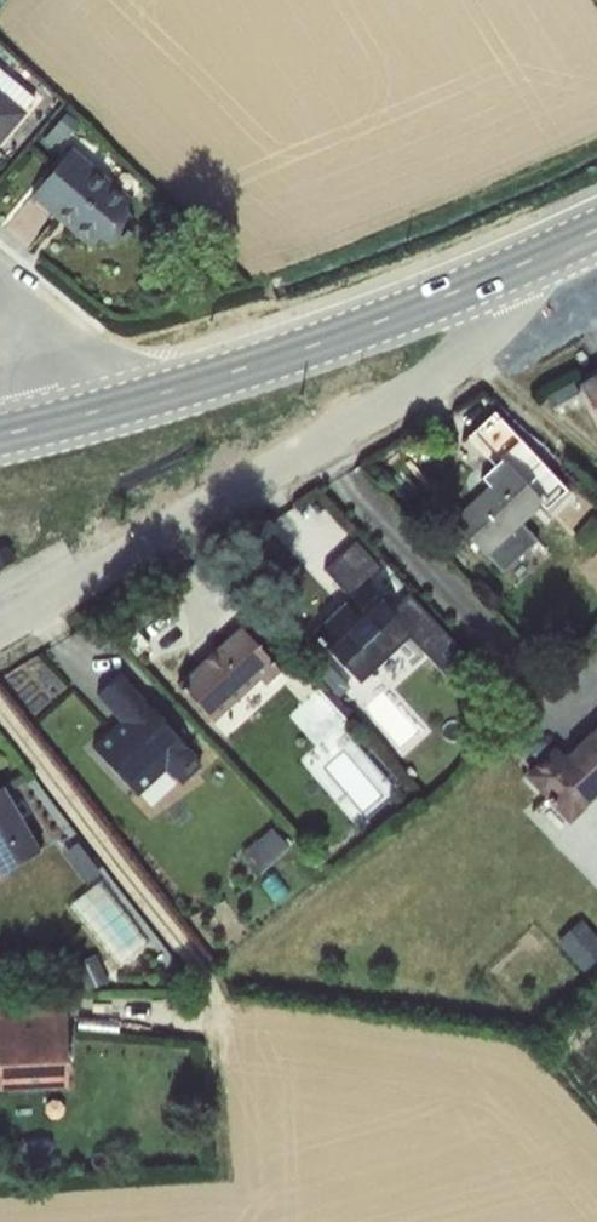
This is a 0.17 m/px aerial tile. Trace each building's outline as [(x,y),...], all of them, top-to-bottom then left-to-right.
[(26,112),(23,109),(33,97),(0,69),(0,142),(26,112)] [(70,147),(29,197),(89,248),(95,242),(120,242),(131,225),(125,205),(131,198),(70,147)] [(575,379),(596,423),(596,367),(575,379)] [(480,474),(489,484),(454,516),(505,570),(542,535),(527,519),(548,500),(503,452),(480,474)] [(445,675),(468,655),(363,534),(321,570),(343,595),(307,627),(356,684),(411,636),(445,675)] [(238,621),(178,684),(220,723),(279,660),(238,621)] [(93,746),(152,807),(205,756),(120,668),(95,693),(121,719),(93,746)] [(596,797),(596,715),(564,748),(558,742),(527,773),(574,820),(596,797)] [(43,848),(4,781),(0,783),(0,873),(43,848)] [(102,879),(76,898),(121,958),(147,939),(102,879)] [(560,937),(588,968),(596,960),(596,928),(585,914),(560,937)] [(69,1086),(70,1005),(0,1004),(0,1085),(69,1086)]
